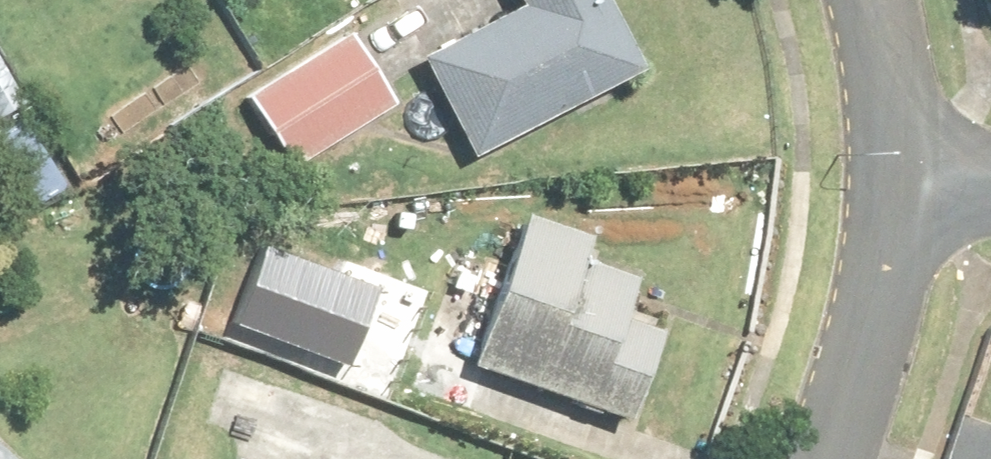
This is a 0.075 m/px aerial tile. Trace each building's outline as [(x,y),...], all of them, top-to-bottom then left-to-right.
[(608,0),(517,0),(522,11),(422,63),(475,165),(647,75),(608,0)] [(394,107),(342,31),(240,100),(291,176),(394,107)] [(593,253),(519,229),(495,305),(459,293),(449,326),(479,335),(467,373),(631,425),(661,331),(627,320),(638,284),(589,268),(593,253)] [(252,267),(223,347),(311,379),(318,360),(388,385),(410,324),(252,267)] [(0,440),(0,458),(19,458),(0,440)]
